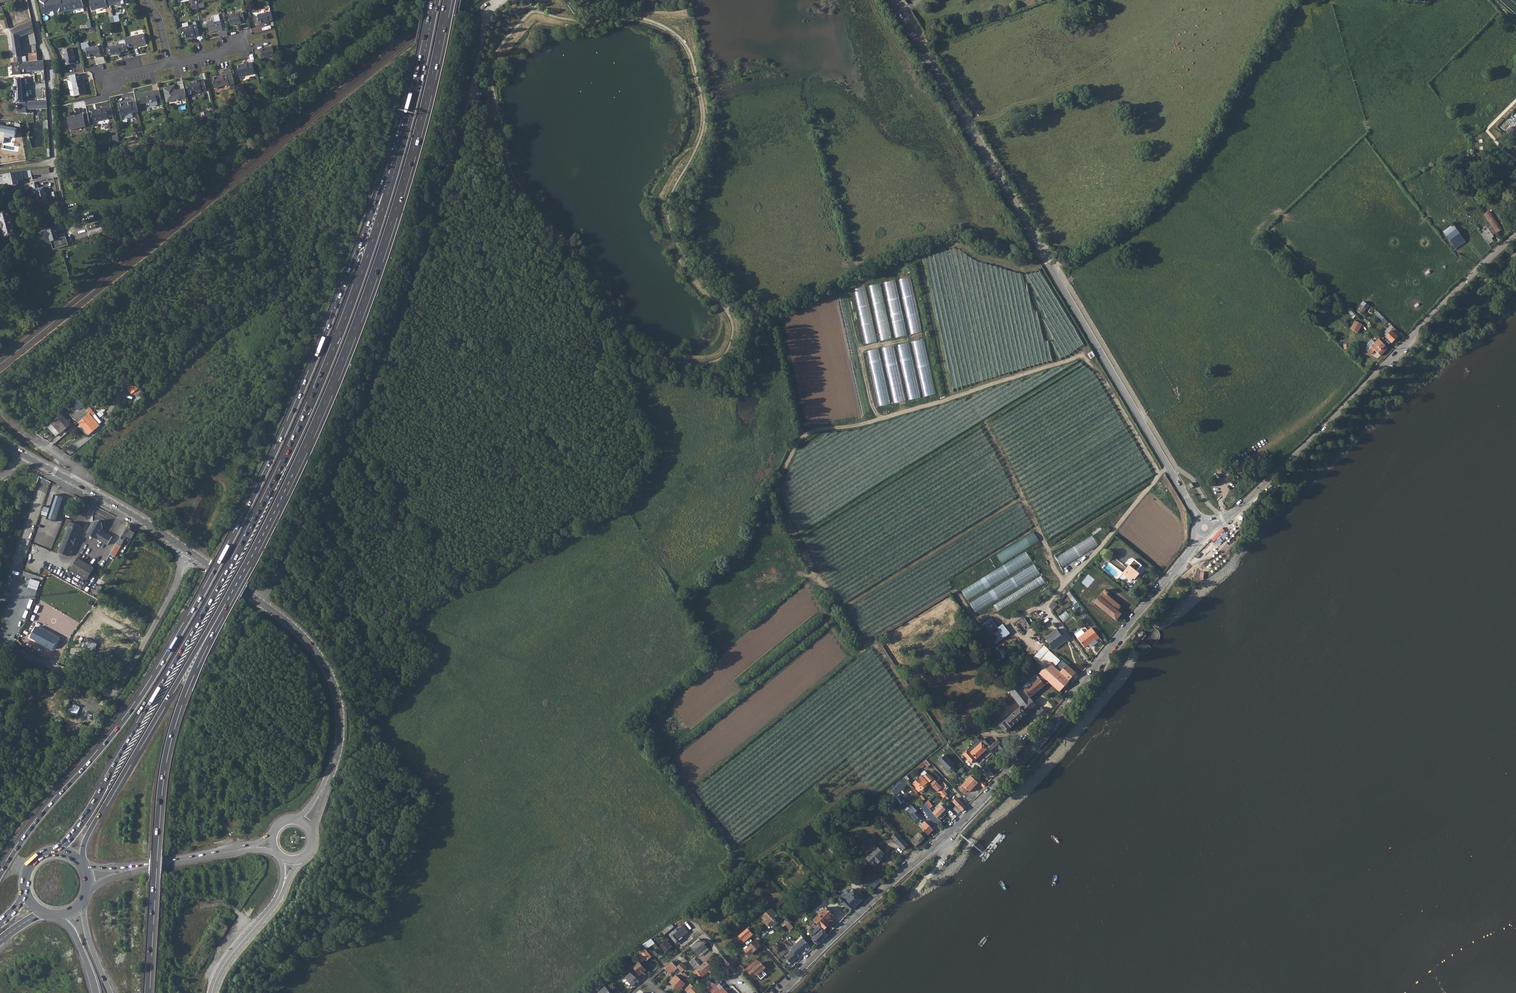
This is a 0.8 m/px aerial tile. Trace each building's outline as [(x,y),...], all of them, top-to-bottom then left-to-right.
[(51,1),(49,1),(49,0),(40,0),(39,0),(43,15),(48,13),(49,12),(54,11),(55,12),(58,11),(58,13),(64,11),(61,0),(51,0),(51,1)] [(64,12),(83,8),(82,0),(63,0),(61,0),(64,11),(64,12)] [(91,11),(107,7),(107,5),(106,0),(89,0),(91,11)] [(271,13),(271,11),(258,14),(259,22),(269,20),(273,19),(271,13)] [(243,12),(228,15),(231,25),(242,22),(242,21),(245,20),(243,12)] [(220,19),(207,21),(210,32),(219,30),(219,31),(223,30),(220,19)] [(12,30),(10,31),(10,34),(12,49),(15,63),(22,62),(19,38),(29,34),(30,40),(35,39),(35,36),(34,32),(31,22),(24,25),(12,30)] [(197,24),(182,28),(185,37),(190,36),(190,37),(199,35),(199,32),(197,25),(197,24)] [(143,33),(131,36),(132,37),(125,39),(127,47),(133,46),(134,47),(138,46),(138,45),(146,43),(143,33)] [(122,43),(109,46),(111,55),(121,53),(120,52),(124,51),(122,43)] [(98,45),(86,48),(88,57),(93,55),(94,56),(100,55),(98,45)] [(64,62),(64,66),(76,63),(75,59),(74,55),(72,48),(61,50),(64,62)] [(37,53),(28,54),(28,62),(37,61),(37,53)] [(15,63),(12,63),(12,65),(13,76),(21,75),(21,72),(39,71),(40,81),(45,81),(44,70),(44,61),(37,61),(28,62),(22,62),(15,63)] [(243,65),(237,66),(240,77),(254,73),(252,62),(243,64),(243,65)] [(234,83),(232,73),(224,75),(219,76),(212,78),(214,87),(215,88),(218,88),(219,86),(234,83)] [(76,96),(86,94),(83,80),(80,80),(78,74),(72,75),(69,76),(71,82),(69,83),(70,89),(71,90),(74,90),(76,96)] [(21,78),(14,79),(15,87),(14,87),(13,88),(13,90),(14,92),(15,103),(18,103),(19,113),(27,113),(27,110),(47,109),(47,101),(40,102),(23,102),(21,78)] [(195,82),(187,84),(190,93),(206,90),(204,79),(195,81),(195,82)] [(186,97),(185,88),(176,90),(175,86),(164,88),(167,102),(174,101),(175,100),(186,97)] [(162,100),(160,90),(149,93),(148,92),(140,93),(143,103),(150,102),(150,103),(162,100)] [(124,104),(124,103),(119,104),(121,115),(123,116),(127,115),(128,114),(138,111),(136,101),(127,103),(127,104),(124,104)] [(97,110),(91,112),(93,122),(109,118),(106,107),(97,109),(97,110)] [(91,128),(88,113),(84,114),(83,114),(69,117),(72,130),(86,127),(87,129),(91,128)] [(32,138),(32,147),(44,147),(44,138),(32,138)] [(49,168),(30,170),(31,176),(43,174),(49,173),(49,168)] [(0,175),(0,184),(3,183),(3,184),(8,183),(9,185),(18,183),(18,180),(23,180),(23,179),(28,178),(27,171),(4,174),(0,175)] [(38,184),(35,185),(34,185),(35,189),(35,190),(38,202),(47,200),(43,188),(39,189),(38,184)] [(0,213),(0,218),(5,237),(15,235),(8,211),(0,213)] [(1486,218),(1485,219),(1491,227),(1495,233),(1499,230),(1492,220),(1493,219),(1491,216),(1490,216),(1487,213),(1484,215),(1486,218)] [(1493,219),(1492,220),(1499,230),(1500,230),(1493,219)] [(1452,226),(1443,232),(1457,249),(1466,242),(1452,226)] [(50,242),(52,241),(58,239),(55,227),(47,230),(48,232),(44,233),(47,241),(50,240),(50,242)] [(1488,229),(1481,234),(1485,239),(1489,237),(1490,239),(1493,236),(1493,235),(1488,229)] [(58,239),(52,241),(54,248),(60,246),(60,243),(63,242),(62,238),(58,239)] [(911,334),(922,332),(912,277),(900,279),(911,334)] [(907,335),(897,280),(886,282),(895,337),(907,335)] [(882,283),(871,285),(881,340),(892,338),(882,283)] [(855,289),(866,344),(877,342),(866,286),(855,289)] [(1364,301),(1357,311),(1364,315),(1370,305),(1364,301)] [(1354,323),(1350,333),(1356,336),(1361,326),(1354,323)] [(1400,334),(1394,327),(1391,330),(1392,331),(1385,337),(1391,342),(1400,334)] [(925,339),(914,341),(924,396),(935,394),(925,339)] [(921,397),(910,342),(899,345),(909,399),(921,397)] [(1378,347),(1372,353),(1378,358),(1387,349),(1380,342),(1376,346),(1378,347)] [(906,400),(895,345),(884,347),(895,403),(906,400)] [(880,348),(869,350),(879,405),(890,403),(880,348)] [(130,380),(124,384),(132,394),(138,389),(130,380)] [(77,399),(73,403),(78,409),(82,405),(77,399)] [(83,406),(72,416),(75,420),(78,417),(86,410),(83,406)] [(81,421),(79,423),(89,435),(99,426),(98,424),(101,422),(95,415),(94,415),(88,408),(86,410),(89,413),(81,421)] [(86,410),(78,417),(81,421),(89,413),(86,410)] [(51,423),(60,434),(69,426),(66,422),(67,421),(61,415),(51,423)] [(69,426),(60,434),(63,437),(72,429),(69,426)] [(47,517),(46,518),(55,522),(63,498),(54,495),(50,508),(47,517)] [(47,517),(50,508),(42,505),(41,508),(39,515),(47,517)] [(92,520),(86,532),(107,544),(112,536),(101,530),(103,527),(102,522),(97,519),(92,520)] [(59,552),(69,556),(81,526),(71,522),(59,552)] [(114,557),(117,553),(127,536),(131,539),(135,532),(126,527),(117,543),(113,550),(110,554),(114,557)] [(52,548),(55,536),(38,531),(34,544),(52,548)] [(1002,563),(1040,542),(1035,533),(997,554),(1002,563)] [(1057,556),(1063,566),(1099,546),(1093,536),(1057,556)] [(1028,552),(962,589),(968,599),(1036,561),(1032,555),(1030,556),(1028,552)] [(78,557),(71,569),(87,579),(94,567),(78,557)] [(1133,558),(1129,563),(1137,570),(1141,565),(1133,558)] [(1137,570),(1129,563),(1129,564),(1130,565),(1128,566),(1127,566),(1122,572),(1125,575),(1125,576),(1130,580),(1133,577),(1134,578),(1139,572),(1137,571),(1137,570)] [(1036,566),(970,601),(975,611),(1041,575),(1036,566)] [(1088,573),(1081,582),(1088,588),(1095,579),(1088,573)] [(1042,577),(994,604),(998,610),(1046,584),(1042,577)] [(27,591),(36,594),(41,581),(31,578),(27,591)] [(91,588),(89,590),(97,594),(102,587),(98,584),(95,590),(91,588)] [(1105,589),(1095,602),(1109,614),(1117,620),(1122,613),(1118,610),(1121,606),(1107,594),(1109,592),(1105,589)] [(1070,591),(1067,593),(1077,606),(1080,604),(1070,591)] [(1058,604),(1055,601),(1050,607),(1058,615),(1073,600),(1067,594),(1058,604)] [(23,608),(20,615),(27,618),(30,611),(23,608)] [(1065,610),(1059,616),(1065,622),(1071,616),(1065,610)] [(948,622),(952,626),(959,619),(953,612),(948,616),(951,620),(948,622)] [(36,626),(30,638),(52,649),(58,638),(36,626)] [(1004,627),(994,634),(999,640),(1000,639),(998,636),(1007,630),(1004,627)] [(1044,637),(1052,647),(1058,642),(1060,644),(1065,640),(1056,628),(1044,637)] [(1099,638),(1091,628),(1078,639),(1085,648),(1088,645),(1090,647),(1091,647),(1096,643),(1097,642),(1096,641),(1099,638)] [(1033,657),(1045,667),(1050,662),(1054,666),(1060,660),(1044,645),(1033,657)] [(1061,659),(1054,666),(1060,672),(1067,664),(1061,659)] [(1045,667),(1040,673),(1042,676),(1050,682),(1060,691),(1070,680),(1076,672),(1067,664),(1060,672),(1050,662),(1045,667)] [(1032,684),(1024,690),(1026,692),(1030,697),(1050,682),(1042,676),(1040,678),(1036,673),(1028,680),(1032,684)] [(1019,682),(1008,691),(1021,705),(999,725),(1006,732),(1034,707),(1037,711),(1036,712),(1041,718),(1046,713),(1047,712),(1041,707),(1039,709),(1030,697),(1026,692),(1024,690),(1019,682)] [(83,718),(92,721),(95,715),(86,711),(83,718)] [(985,733),(980,738),(989,748),(991,750),(996,745),(998,747),(1003,743),(996,735),(991,740),(985,733)] [(989,748),(980,738),(977,741),(979,743),(978,744),(976,742),(963,753),(973,763),(989,748)] [(946,755),(939,761),(948,771),(955,764),(946,755)] [(925,759),(915,767),(922,775),(923,776),(924,776),(930,782),(933,779),(922,767),(925,764),(928,767),(929,766),(931,765),(925,759)] [(986,784),(975,773),(961,787),(966,792),(969,789),(970,791),(980,782),(985,787),(986,785),(986,784)] [(923,776),(922,775),(913,783),(916,787),(917,786),(922,791),(927,785),(926,784),(928,782),(927,781),(923,776)] [(904,778),(889,790),(891,793),(892,794),(907,781),(904,778)] [(931,784),(940,793),(947,786),(944,782),(940,786),(935,780),(931,784)] [(947,786),(940,793),(946,799),(949,796),(945,792),(949,788),(947,786)] [(889,790),(877,801),(881,806),(887,800),(885,798),(891,793),(889,790)] [(930,800),(925,802),(930,808),(934,806),(930,800)] [(962,801),(957,806),(962,811),(967,807),(962,801)] [(911,803),(905,808),(911,815),(917,810),(911,803)] [(941,804),(933,813),(937,818),(946,809),(941,804)] [(927,826),(924,830),(928,835),(934,830),(929,824),(927,826)] [(904,850),(909,845),(898,832),(892,837),(904,850)] [(909,835),(908,837),(917,847),(925,838),(921,834),(917,837),(915,836),(913,838),(909,835)] [(877,848),(867,858),(875,867),(883,859),(882,858),(885,854),(878,847),(877,848)] [(872,876),(866,882),(868,885),(870,883),(874,888),(879,884),(872,876)] [(866,882),(862,878),(856,882),(863,890),(866,888),(870,893),(874,888),(870,883),(868,885),(866,882)] [(791,887),(788,893),(792,897),(796,892),(791,887)] [(854,890),(845,898),(854,906),(855,908),(863,899),(854,890)] [(845,898),(844,899),(843,901),(840,898),(839,899),(849,911),(854,906),(845,898)] [(782,908),(785,901),(780,899),(777,906),(782,908)] [(826,907),(814,919),(814,920),(818,923),(821,925),(824,929),(836,917),(826,907)] [(769,909),(764,914),(764,917),(766,920),(765,921),(771,927),(776,922),(772,918),(775,915),(769,909)] [(784,916),(781,919),(790,931),(794,928),(784,916)] [(232,936),(240,921),(235,919),(228,934),(232,936)] [(817,945),(828,934),(818,923),(814,920),(813,919),(808,924),(814,930),(813,931),(816,935),(812,939),(817,945)] [(683,925),(677,930),(682,936),(688,932),(683,925)] [(781,932),(784,936),(790,931),(787,927),(781,932)] [(750,931),(748,928),(739,936),(744,942),(753,934),(750,931)] [(677,930),(676,929),(670,934),(671,936),(676,942),(682,937),(682,936),(677,930)] [(803,938),(791,948),(791,949),(792,950),(793,951),(798,957),(810,946),(805,941),(803,938)] [(700,939),(691,947),(697,954),(698,954),(706,946),(705,944),(702,941),(700,939)] [(756,940),(744,950),(747,953),(748,952),(751,955),(754,953),(755,954),(762,948),(756,940)] [(706,946),(698,954),(700,956),(709,949),(706,946)] [(645,948),(640,952),(645,959),(650,955),(645,948)] [(723,952),(728,958),(731,955),(726,949),(723,952)] [(798,957),(793,951),(786,957),(792,963),(798,957)] [(696,969),(693,972),(696,975),(698,977),(700,975),(702,977),(709,971),(710,972),(714,969),(713,968),(713,962),(709,958),(701,965),(696,969)] [(695,959),(690,963),(696,969),(701,965),(695,959)] [(757,959),(746,968),(748,970),(759,961),(757,959)] [(639,961),(633,966),(639,973),(645,968),(639,961)] [(753,968),(749,972),(753,977),(756,974),(757,974),(760,978),(765,975),(761,971),(765,967),(761,961),(753,968)] [(672,962),(666,968),(671,975),(678,968),(672,962)] [(682,962),(678,966),(682,971),(686,966),(682,962)] [(623,975),(629,980),(634,976),(627,970),(623,975)] [(629,980),(628,981),(631,984),(630,985),(631,986),(638,979),(634,976),(629,980)] [(679,977),(674,982),(678,986),(678,987),(680,989),(686,983),(679,977)] [(708,979),(704,983),(709,989),(715,984),(712,981),(708,979)] [(687,987),(690,990),(689,991),(691,992),(700,992),(691,983),(687,987)] [(709,989),(712,992),(729,992),(725,989),(722,992),(715,984),(709,989)]
